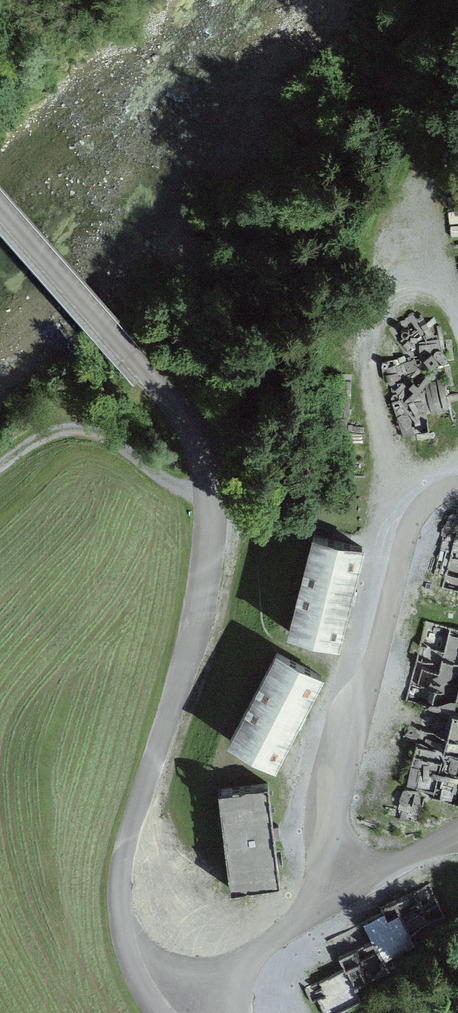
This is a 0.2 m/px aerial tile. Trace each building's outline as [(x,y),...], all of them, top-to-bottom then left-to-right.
[(457,406),(457,405),(441,329),(408,336),(412,351),(388,356),(401,419),(457,406)] [(287,633),(339,645),(363,548),(311,535),(287,633)] [(442,587),(457,591),(457,536),(456,535),(442,587)] [(457,692),(457,630),(426,622),(407,700),(426,705),(407,787),(457,799),(457,714),(453,713),(457,692)] [(229,742),(275,766),(321,677),(276,654),(229,742)] [(231,888),(279,882),(268,786),(219,792),(231,888)] [(444,917),(429,885),(382,906),(384,912),(328,938),(343,969),(305,987),(312,1000),(318,998),(325,1012),(332,1012),(361,999),(355,987),(389,972),(384,961),(417,946),(411,932),(444,917)]
